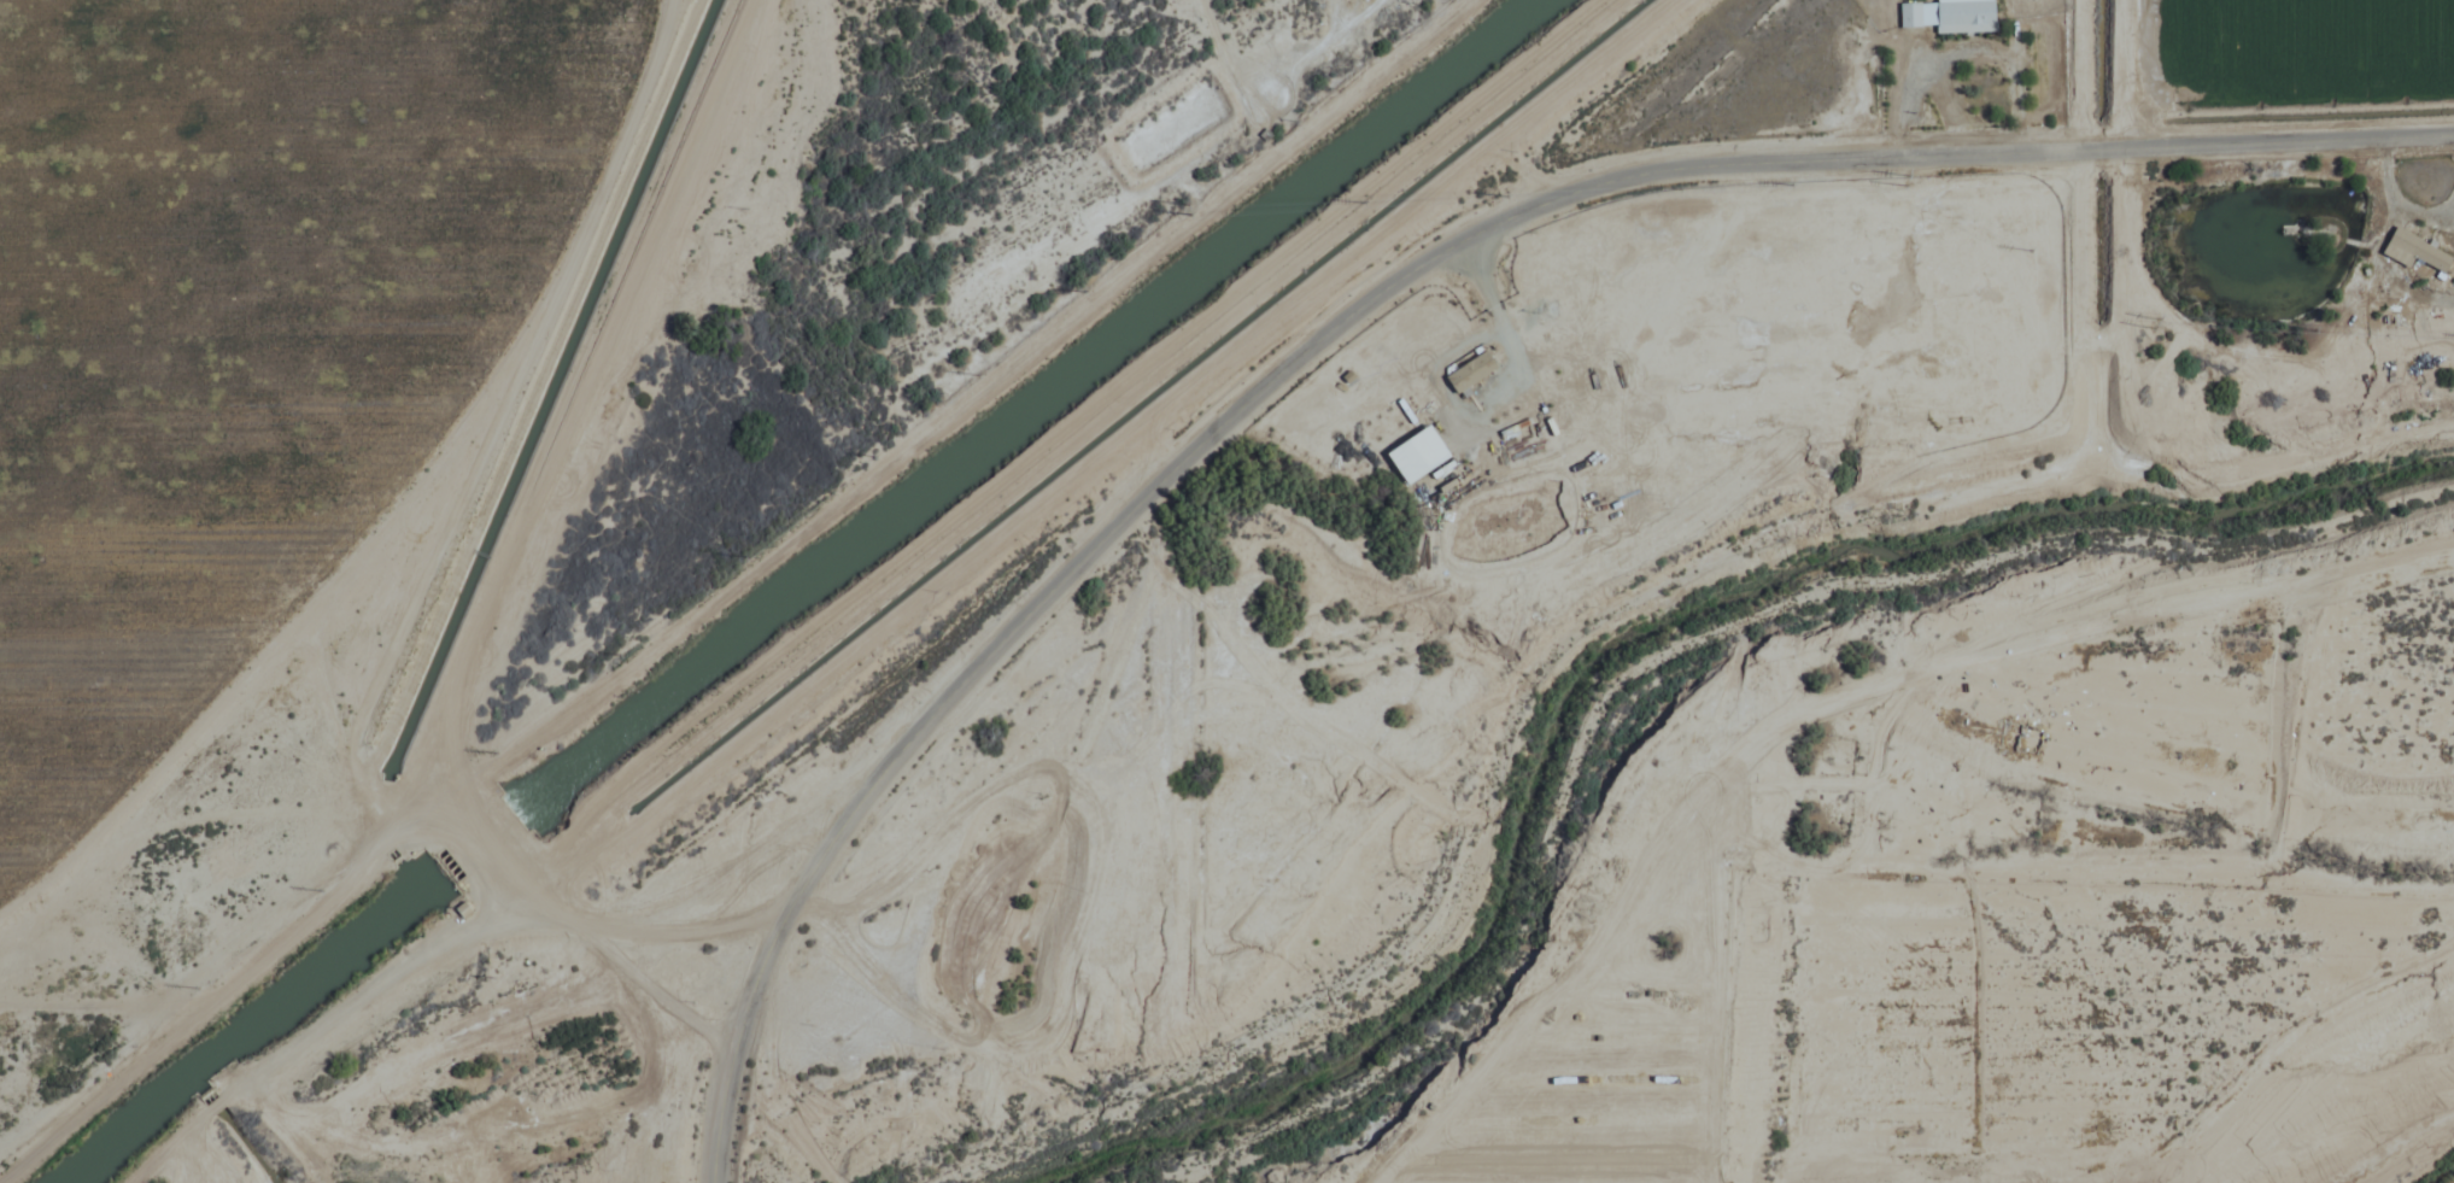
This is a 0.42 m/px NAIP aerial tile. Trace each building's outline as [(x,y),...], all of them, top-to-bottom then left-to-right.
[(1992,33),(1992,0),(1933,0),(1933,3),(1896,4),(1897,29),(1932,28),(1932,34),(1992,33)] [(2406,266),(2409,259),(2442,273),(2450,254),(2389,228),(2378,254),(2406,266)] [(1493,369),(1481,350),(1440,376),(1452,395),(1493,369)]
